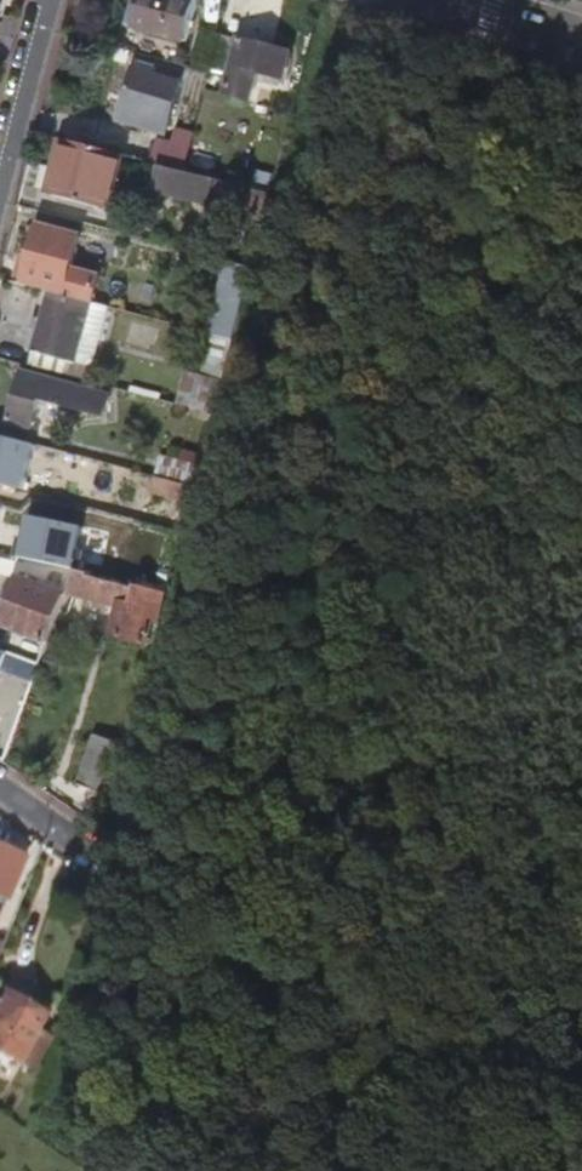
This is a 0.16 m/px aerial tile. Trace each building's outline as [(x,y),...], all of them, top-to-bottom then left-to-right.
[(196,0),(161,0),(152,32),(206,48),(217,6),(196,0)] [(17,19),(5,16),(0,35),(0,37),(11,40),(17,19)] [(210,76),(227,81),(228,78),(237,44),(238,41),(222,36),(210,76)] [(237,44),(228,78),(247,84),(242,104),(266,111),(273,85),(297,91),(305,64),(237,44)] [(131,53),(119,50),(115,62),(126,66),(131,53)] [(168,134),(177,104),(167,100),(173,80),(135,69),(121,121),(168,134)] [(167,100),(177,104),(182,83),(173,80),(167,100)] [(199,178),(210,141),(192,136),(193,132),(173,127),(168,146),(156,142),(150,164),(199,178)] [(111,214),(127,158),(63,140),(57,161),(67,164),(57,198),(111,214)] [(67,164),(57,161),(48,195),(57,198),(67,164)] [(279,227),(285,207),(162,171),(157,191),(279,227)] [(41,226),(24,287),(92,306),(99,280),(72,272),(81,238),(41,226)] [(265,277),(243,270),(222,344),(225,345),(245,350),(265,277)] [(50,294),(47,305),(29,368),(72,380),(85,384),(86,382),(91,358),(80,356),(95,307),(92,306),(50,294)] [(95,359),(109,311),(95,307),(80,356),(91,358),(95,359)] [(233,392),(245,350),(225,345),(213,386),(233,392)] [(104,400),(20,375),(6,424),(29,431),(37,402),(99,420),(104,400)] [(224,424),(233,392),(213,386),(197,380),(189,413),(207,419),(224,424)] [(222,431),(224,424),(207,419),(205,427),(222,431)] [(189,471),(209,476),(213,464),(193,459),(189,471)] [(110,470),(76,460),(67,494),(90,499),(96,478),(107,481),(110,470)] [(204,496),(209,476),(189,471),(169,465),(163,485),(185,491),(204,496)] [(199,513),(204,496),(185,491),(181,509),(199,513)] [(190,546),(193,533),(179,530),(176,543),(190,546)] [(113,583),(130,588),(138,557),(87,542),(76,573),(91,577),(113,583)] [(153,629),(166,632),(174,601),(146,593),(145,598),(89,582),(91,577),(76,573),(69,594),(120,609),(112,636),(148,647),(153,629)] [(2,627),(48,647),(67,599),(20,581),(2,627)] [(112,758),(90,750),(77,783),(100,791),(112,758)] [(5,900),(22,859),(0,848),(0,898),(5,900)] [(0,998),(0,1035),(26,1046),(39,1014),(0,998)]
